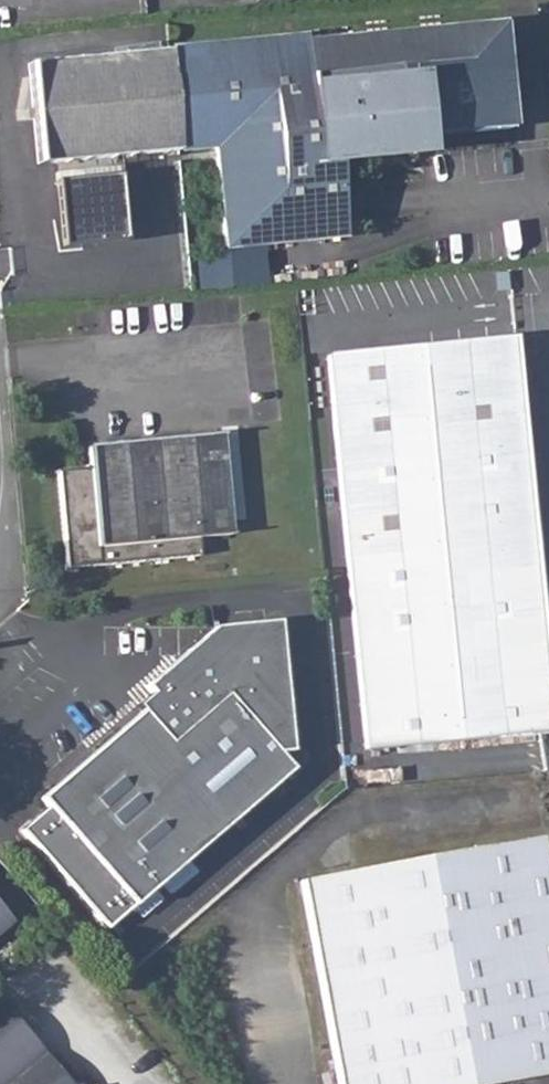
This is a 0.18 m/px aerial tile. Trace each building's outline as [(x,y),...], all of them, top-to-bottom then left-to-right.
[(303,38),(167,51),(176,150),(215,146),(224,246),(342,235),(335,161),(410,154),(408,137),(509,128),(499,25),(304,44),(303,38)] [(37,164),(176,150),(167,51),(28,64),(37,164)] [(328,355),(366,749),(548,731),(548,721),(512,338),(328,355)] [(222,434),(87,446),(89,467),(56,471),(66,568),(200,554),(199,537),(231,534),(222,434)] [(104,931),(288,773),(277,753),(290,752),(277,621),(212,630),(143,688),(148,695),(134,707),(139,713),(37,800),(44,808),(19,830),(104,931)] [(301,881),(307,917),(338,1083),(498,1083),(548,1075),(548,865),(544,836),(301,881)] [(283,884),(290,920),(307,917),(301,881),(283,884)] [(11,921),(0,908),(0,930),(11,921)] [(0,1003),(0,1083),(70,1083),(1,1002),(0,1003)]
